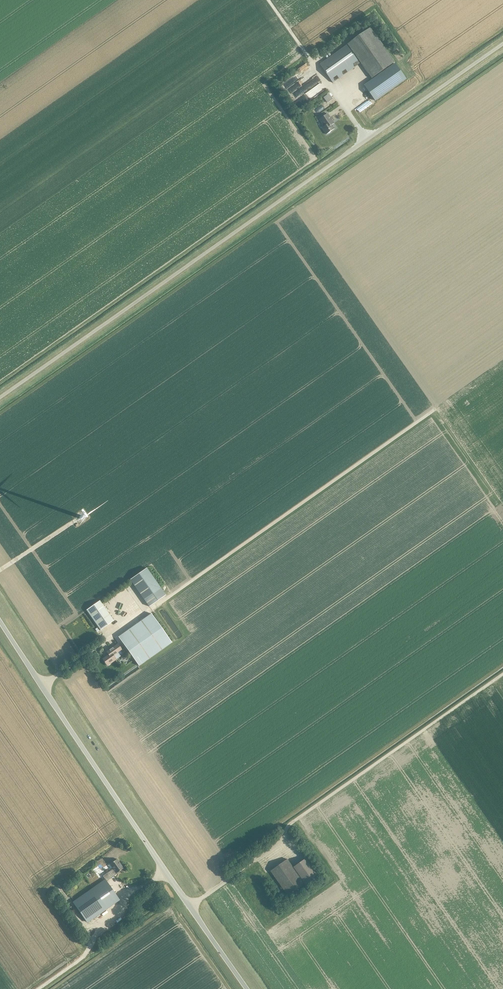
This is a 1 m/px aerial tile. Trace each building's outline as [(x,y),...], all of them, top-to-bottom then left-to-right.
[(371,29),(349,45),(372,78),(395,62),(371,29)] [(347,46),(338,52),(320,65),(333,83),(360,64),(347,46)] [(396,64),(393,66),(365,86),(365,87),(375,101),(406,79),(396,64)] [(313,96),(321,91),(318,85),(309,89),(313,96)] [(333,122),(328,114),(320,120),(323,124),(322,125),(324,128),(322,128),(327,134),(328,134),(329,133),(330,133),(331,132),(335,129),(332,125),(334,124),(333,122)] [(130,580),(149,607),(166,595),(147,568),(130,580)] [(114,621),(100,601),(86,610),(100,630),(114,621)] [(134,612),(117,625),(120,629),(137,616),(134,612)] [(118,637),(139,666),(172,643),(151,614),(118,637)] [(107,666),(116,659),(121,656),(118,652),(122,649),(118,644),(107,652),(109,655),(103,659),(107,666)] [(287,859),(271,871),(288,896),(305,884),(318,875),(306,858),(293,867),(287,859)] [(110,864),(113,869),(102,876),(105,880),(106,881),(118,873),(117,873),(123,868),(117,859),(110,864)] [(119,900),(106,881),(105,880),(73,902),(87,922),(119,900)]
